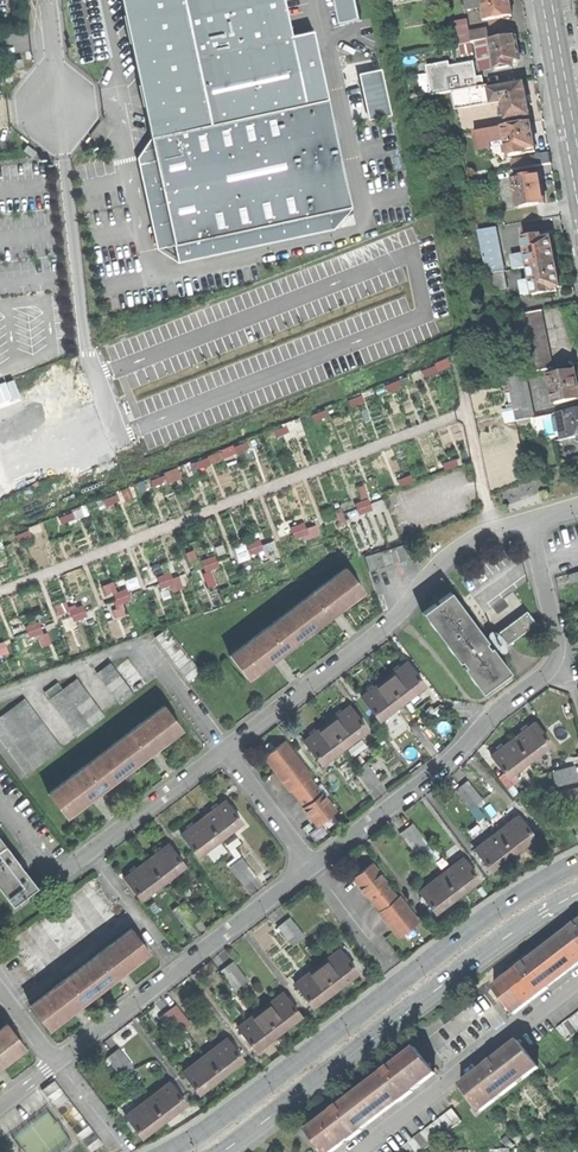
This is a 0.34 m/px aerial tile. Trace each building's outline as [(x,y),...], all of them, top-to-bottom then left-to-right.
[(306,101),(285,0),(121,0),(154,138),(306,101)] [(358,0),(330,0),(335,25),(362,19),(358,0)] [(485,7),(488,26),(514,21),(511,6),(510,0),(486,0),(487,6),(485,7)] [(473,45),(490,42),(489,32),(472,35),(473,45)] [(490,42),(496,72),(514,69),(513,63),(521,62),(519,50),(517,37),(490,42)] [(383,69),(361,73),(371,119),(392,114),(383,69)] [(507,117),(508,121),(531,117),(528,102),(525,86),(503,91),(505,103),(506,110),(507,117)] [(490,87),(453,93),(456,112),(494,105),(492,92),(491,92),(490,87)] [(492,92),(494,105),(505,103),(503,91),(492,92)] [(353,205),(328,96),(306,101),(154,138),(177,244),(353,205)] [(512,158),(537,153),(534,139),(532,124),(504,128),(507,141),(508,148),(509,155),(510,158),(512,158)] [(490,144),(507,141),(504,128),(475,134),(478,151),(491,149),(490,144)] [(177,244),(154,138),(136,141),(160,248),(177,244)] [(504,148),(508,148),(507,141),(490,144),(491,149),(493,159),(506,157),(506,155),(504,148)] [(538,158),(540,167),(553,165),(551,156),(538,158)] [(540,167),(538,158),(515,163),(516,172),(540,167)] [(514,181),(519,211),(547,206),(544,191),(542,177),(514,181)] [(353,205),(177,244),(181,261),(357,223),(353,205)] [(489,276),(506,273),(497,229),(480,233),(489,276)] [(530,269),(556,264),(554,252),(552,240),(549,241),(548,236),(525,241),(528,257),(530,269)] [(517,271),(530,269),(528,257),(515,259),(517,271)] [(558,276),(556,264),(530,269),(533,284),(535,296),(535,298),(559,293),(558,287),(560,287),(558,276)] [(492,294),(509,290),(506,273),(489,276),(492,294)] [(526,297),(535,296),(533,284),(524,285),(526,297)] [(523,316),(534,375),(556,370),(545,312),(523,316)] [(555,407),(577,402),(577,381),(577,373),(550,378),(555,407)] [(509,380),(517,424),(535,420),(526,376),(509,380)] [(567,414),(572,440),(577,439),(577,411),(567,414)] [(572,440),(567,414),(557,416),(561,437),(562,442),(572,440)] [(561,437),(557,416),(543,418),(547,440),(561,437)] [(160,473),(163,483),(181,477),(177,467),(160,473)] [(355,502),(358,512),(371,509),(368,499),(355,502)] [(259,537),(233,547),(239,561),(274,547),(272,540),(262,544),(259,537)] [(356,562),(361,577),(417,558),(412,543),(356,562)] [(214,556),(202,559),(204,570),(217,567),(214,556)] [(231,656),(249,679),(279,656),(332,616),(364,591),(346,568),(231,656)] [(117,607),(112,608),(115,617),(125,614),(121,602),(130,599),(127,588),(113,592),(117,607)] [(423,612),(483,692),(497,682),(511,671),(497,653),(537,623),(528,611),(488,641),(451,592),(423,612)] [(156,638),(189,682),(202,673),(168,628),(156,638)] [(116,668),(135,694),(147,684),(128,659),(116,668)] [(116,668),(111,662),(97,673),(121,704),(135,694),(116,668)] [(363,697),(381,720),(426,686),(408,662),(399,669),(374,688),(363,697)] [(50,699),(78,736),(105,716),(77,679),(50,699)] [(36,768),(62,749),(25,699),(0,718),(0,720),(36,768)] [(428,714),(432,720),(445,711),(441,705),(428,714)] [(49,793),(67,817),(100,792),(154,751),(183,729),(165,706),(49,793)] [(304,741),(322,764),(369,729),(351,706),(340,714),(317,732),(304,741)] [(411,727),(424,746),(430,741),(417,723),(411,727)] [(492,755),(508,777),(552,745),(536,723),(528,729),(504,746),(492,755)] [(286,742),(266,757),(279,774),(278,775),(291,792),(293,791),(305,807),(304,808),(312,819),(314,818),(319,825),(336,812),(322,793),(321,794),(309,778),(311,776),(286,742)] [(354,771),(368,790),(380,781),(367,762),(354,771)] [(557,788),(577,782),(577,779),(575,767),(553,772),(557,788)] [(457,791),(471,809),(483,800),(470,782),(457,791)] [(562,809),(577,805),(577,789),(559,795),(562,809)] [(182,834),(199,855),(243,822),(226,800),(217,808),(195,824),(182,834)] [(568,830),(577,828),(577,812),(564,815),(568,830)] [(476,849),(492,870),(535,838),(519,816),(509,824),(489,839),(476,849)] [(401,834),(414,852),(427,843),(414,825),(401,834)] [(13,904),(37,886),(23,868),(25,866),(23,863),(21,860),(19,862),(0,837),(0,887),(13,904)] [(125,878),(141,899),(185,866),(169,844),(158,852),(137,868),(125,878)] [(231,866),(244,885),(257,875),(243,857),(231,866)] [(421,891),(436,912),(480,879),(464,858),(453,866),(421,891)] [(394,928),(400,936),(419,922),(400,896),(397,898),(385,883),(386,882),(372,864),(355,877),(360,884),(359,886),(367,897),(369,895),(381,911),(379,913),(393,930),(394,928)] [(81,887),(109,924),(122,915),(94,878),(81,887)] [(38,920),(61,950),(87,931),(64,900),(38,920)] [(292,918),(279,928),(293,946),(306,937),(292,918)] [(514,1014),(548,988),(546,987),(577,963),(577,923),(572,927),(520,967),(493,987),(514,1014)] [(32,1006),(50,1029),(75,1010),(129,968),(151,952),(133,929),(32,1006)] [(29,996),(42,986),(37,979),(49,969),(21,932),(0,947),(0,958),(29,996)] [(296,984),(313,1007),(359,972),(341,949),(318,968),(296,984)] [(235,962),(223,971),(237,989),(249,980),(235,962)] [(240,1028),(257,1050),(301,1016),(284,993),(278,998),(249,1021),(240,1028)] [(166,1015),(180,1033),(192,1024),(178,1006),(166,1015)] [(566,1040),(577,1032),(577,1012),(557,1028),(566,1040)] [(26,1047),(8,1024),(0,1030),(0,1068),(26,1047)] [(183,1071),(200,1094),(245,1060),(228,1038),(219,1044),(193,1064),(183,1071)] [(460,1085),(480,1111),(538,1067),(518,1041),(489,1063),(460,1085)] [(324,1151),(332,1151),(349,1139),(351,1141),(363,1131),(361,1129),(400,1100),(402,1102),(414,1092),(413,1091),(435,1074),(416,1048),(384,1072),(335,1108),(307,1130),(324,1151)] [(121,1049),(108,1059),(122,1077),(134,1068),(121,1049)] [(90,1151),(94,1151),(104,1145),(56,1081),(43,1091),(90,1151)] [(126,1115),(143,1137),(187,1104),(170,1082),(161,1089),(126,1115)] [(405,1151),(421,1151),(462,1121),(452,1109),(402,1148),(405,1151)]
